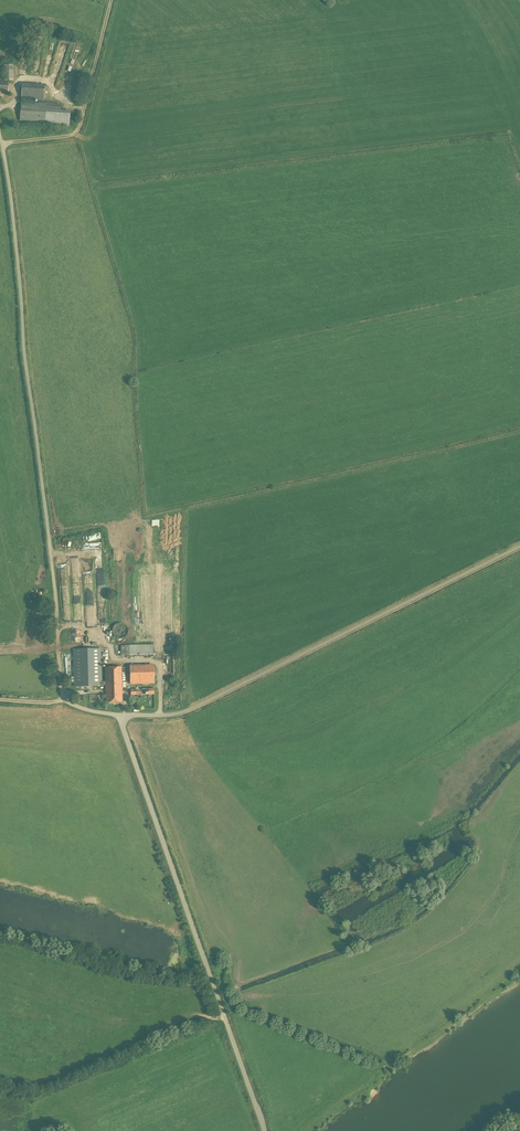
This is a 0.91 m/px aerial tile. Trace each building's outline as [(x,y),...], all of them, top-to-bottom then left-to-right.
[(62,65),(64,56),(57,54),(55,64),(62,65)] [(4,64),(5,80),(14,80),(13,65),(13,64),(4,64)] [(43,100),(44,85),(22,83),(21,99),(32,100),(43,100)] [(32,103),(21,102),(20,120),(36,121),(36,124),(44,124),(44,125),(69,126),(69,122),(70,111),(60,111),(61,105),(45,104),(32,103)] [(119,639),(122,638),(124,637),(126,636),(127,633),(128,631),(128,628),(126,626),(125,624),(122,623),(119,623),(117,623),(115,625),(113,627),(112,630),(112,632),(113,635),(115,637),(117,638),(119,639)] [(125,655),(129,655),(129,656),(153,655),(153,653),(153,645),(125,645),(125,653),(125,655)] [(105,668),(105,681),(102,682),(101,648),(72,649),(73,687),(100,686),(101,686),(101,685),(105,685),(105,690),(105,693),(106,693),(106,702),(121,701),(121,693),(122,693),(121,667),(105,668)] [(130,684),(154,684),(154,664),(130,665),(130,684)]
